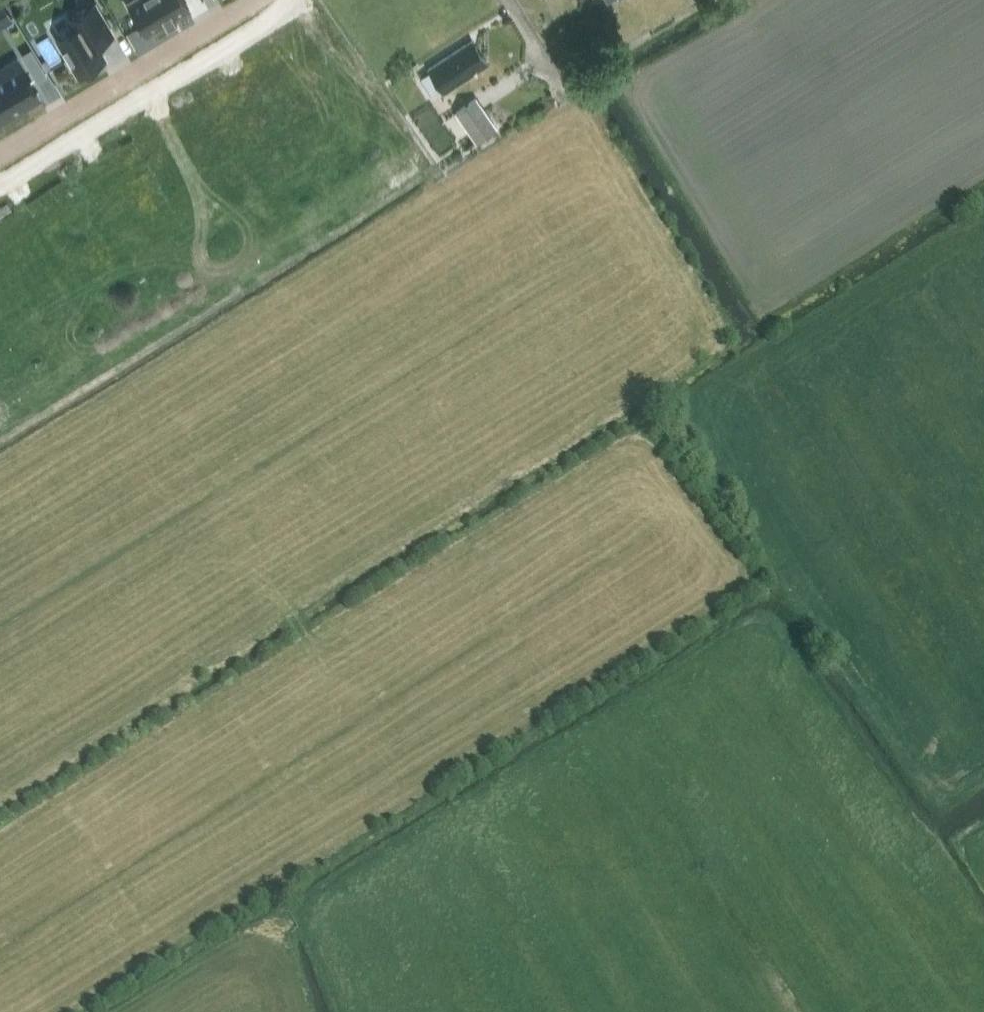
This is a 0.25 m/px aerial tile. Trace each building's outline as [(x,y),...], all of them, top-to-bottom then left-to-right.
[(148,36),(169,23),(167,21),(175,16),(176,19),(177,19),(175,16),(189,8),(185,0),(132,0),(129,2),(138,15),(135,17),(137,20),(140,19),(144,26),(142,27),(148,36)] [(74,27),(58,37),(80,73),(105,58),(97,44),(113,34),(95,3),(69,18),(74,27)] [(11,23),(2,8),(0,9),(0,30),(11,23)] [(431,71),(421,77),(431,94),(442,87),(445,92),(488,63),(472,39),(429,67),(431,71)] [(32,102),(29,97),(37,92),(20,64),(0,76),(0,121),(11,115),(10,114),(32,102)] [(477,142),(498,127),(477,96),(456,111),(477,142)]
